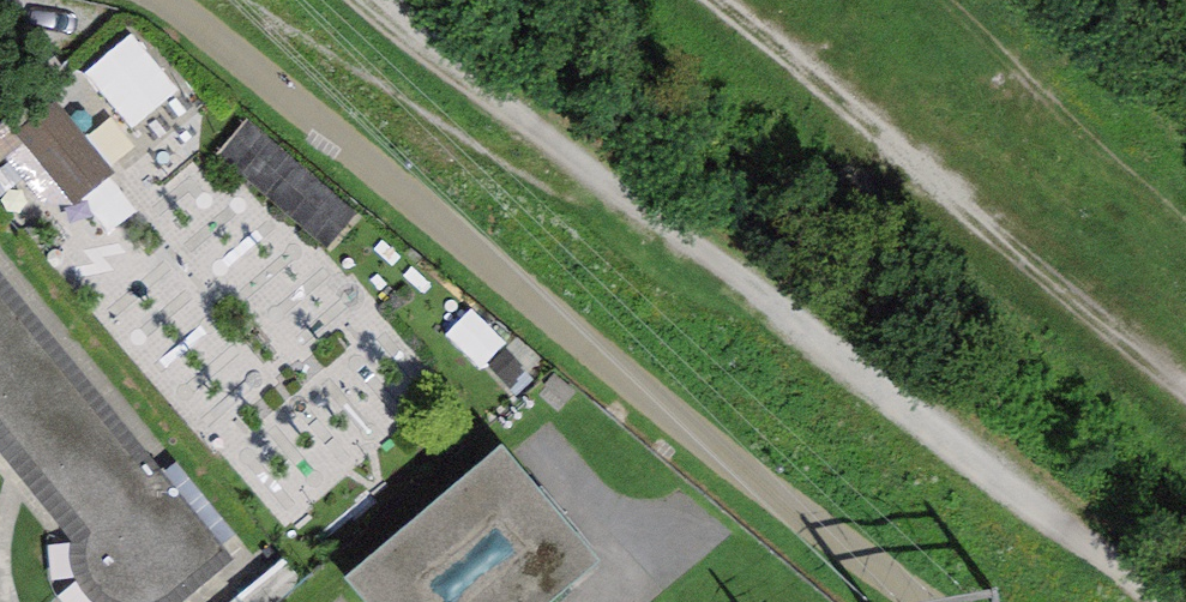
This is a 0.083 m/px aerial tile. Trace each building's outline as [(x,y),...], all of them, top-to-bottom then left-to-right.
[(146,128),(196,85),(146,28),(96,71),(146,128)] [(110,176),(55,108),(21,135),(76,203),(110,176)] [(0,287),(0,437),(81,535),(78,548),(82,580),(91,594),(99,601),(175,601),(225,561),(0,287)] [(370,588),(382,601),(550,601),(605,555),(523,459),(370,588)]
